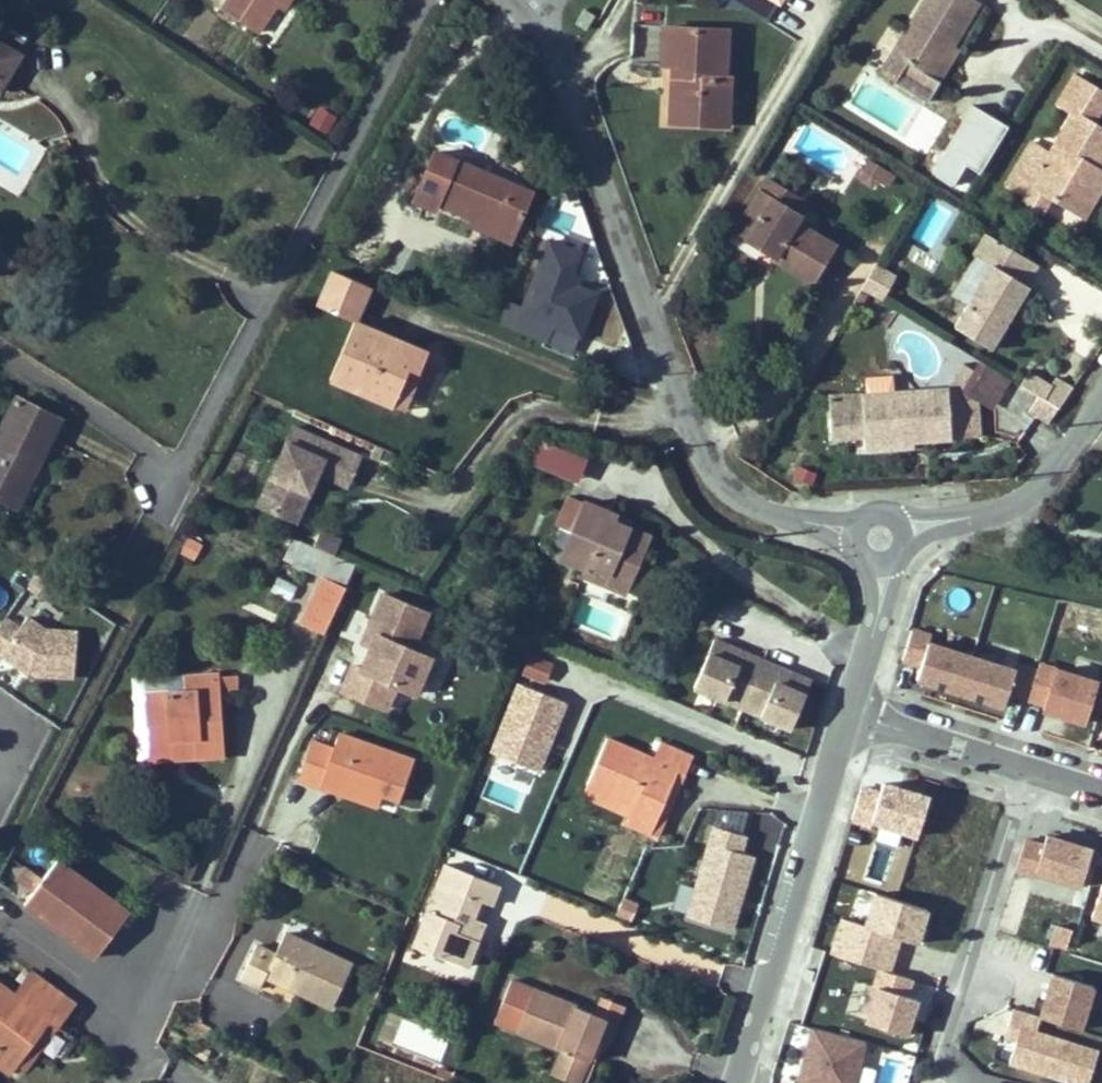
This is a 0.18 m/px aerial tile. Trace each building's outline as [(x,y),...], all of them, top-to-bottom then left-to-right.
[(278,0),(228,0),(222,10),(256,32),(275,4),(278,0)] [(288,0),(278,0),(275,4),(283,9),(288,0)] [(732,1),(773,23),(785,0),(732,0),(732,1)] [(980,1),(978,0),(925,0),(892,53),(908,63),(896,82),(928,102),(941,80),(935,77),(947,55),(943,53),(948,43),(953,46),(980,1)] [(586,29),(594,16),(585,10),(576,23),(586,29)] [(725,77),(728,30),(670,27),(668,65),(674,66),(671,123),(719,125),(721,100),(729,101),(730,78),(725,77)] [(941,80),(959,50),(948,43),(943,53),(947,55),(935,77),(941,80)] [(4,81),(19,55),(0,44),(0,79),(4,81)] [(896,82),(908,63),(892,53),(881,73),(896,82)] [(1088,83),(1093,74),(1082,67),(1076,76),(1088,83)] [(1066,108),(1083,80),(1076,76),(1059,104),(1066,108)] [(1101,167),(1101,128),(1093,123),(1101,108),(1101,92),(1083,80),(1066,108),(1074,113),(1050,153),(1032,142),(1007,183),(1026,195),(1032,185),(1071,209),(1095,169),(1099,171),(1101,167)] [(727,126),(729,101),(721,100),(719,125),(727,126)] [(308,125),(329,136),(339,118),(318,106),(308,125)] [(942,121),(922,154),(947,170),(967,137),(942,121)] [(514,234),(531,192),(437,152),(416,202),(435,210),(437,204),(474,220),(475,217),(514,234)] [(881,179),(886,171),(868,160),(862,170),(862,181),(871,186),(881,179)] [(1101,188),(1101,173),(1095,169),(1071,209),(1085,217),(1101,188)] [(888,184),(894,175),(886,171),(881,179),(881,180),(888,184)] [(807,201),(786,189),(766,177),(759,189),(799,213),(807,201)] [(1043,211),(1051,197),(1032,185),(1024,199),(1043,211)] [(835,245),(796,222),(800,214),(799,213),(759,189),(734,231),(760,247),(765,240),(777,248),(772,257),(812,282),(835,245)] [(514,234),(475,217),(474,220),(471,225),(510,242),(514,234)] [(983,260),(995,239),(986,234),(973,255),(983,260)] [(1014,313),(1030,287),(1025,284),(1037,264),(995,239),(983,260),(992,266),(955,327),(992,349),(1007,325),(1002,322),(1009,310),(1014,313)] [(777,248),(765,240),(760,247),(773,255),(777,248)] [(579,337),(596,294),(568,284),(580,253),(549,241),(514,329),(545,343),(552,326),(579,337)] [(839,247),(828,269),(846,277),(856,255),(839,247)] [(881,289),(890,274),(876,266),(863,289),(881,299),(885,292),(881,289)] [(354,321),(369,286),(334,271),(319,306),(354,321)] [(576,287),(580,276),(572,273),(568,284),(576,287)] [(862,307),(869,294),(862,290),(855,303),(862,307)] [(1007,325),(1014,313),(1009,310),(1002,322),(1007,325)] [(403,410),(427,353),(354,321),(330,378),(403,410)] [(980,361),(974,371),(961,394),(997,408),(1014,381),(980,361)] [(979,437),(979,401),(961,394),(974,371),(963,363),(947,389),(829,396),(832,438),(866,436),(867,449),(897,447),(897,441),(897,433),(913,432),(913,441),(979,437)] [(1021,385),(1059,408),(1071,388),(1054,378),(1049,387),(1028,375),(1021,385)] [(1022,409),(1032,392),(1021,385),(1011,402),(1022,409)] [(1048,424),(1059,408),(1032,392),(1022,409),(1035,417),(1048,424)] [(61,419),(18,397),(0,432),(0,498),(16,507),(61,419)] [(1048,424),(1035,417),(1030,426),(1044,428),(1048,424)] [(307,498),(320,471),(325,459),(354,472),(361,456),(294,426),(259,505),(290,519),(301,495),(307,498)] [(913,441),(913,432),(897,433),(897,441),(913,441)] [(577,480),(585,459),(542,442),(534,463),(577,480)] [(379,461),(384,449),(376,445),(370,457),(379,461)] [(354,472),(325,459),(320,471),(349,484),(354,472)] [(810,484),(814,475),(799,467),(795,477),(810,484)] [(625,591),(648,536),(613,522),(616,514),(569,494),(557,524),(573,530),(562,556),(590,568),(587,575),(625,591)] [(297,522),(307,498),(301,495),(290,519),(297,522)] [(335,555),(341,541),(320,531),(314,545),(335,555)] [(194,560),(202,546),(188,538),(180,552),(194,560)] [(344,587),(353,565),(300,542),(291,563),(344,587)] [(324,633),(346,588),(321,577),(300,622),(324,633)] [(578,584),(569,580),(565,588),(575,592),(578,584)] [(415,693),(431,657),(412,649),(427,613),(383,594),(367,632),(376,635),(371,648),(362,670),(353,666),(342,690),(386,708),(396,685),(415,693)] [(525,624),(529,613),(514,607),(510,617),(525,624)] [(533,640),(539,625),(527,620),(525,624),(520,635),(533,640)] [(2,622),(0,624),(0,660),(28,679),(74,683),(76,638),(43,635),(25,622),(18,633),(2,622)] [(962,688),(974,651),(930,638),(933,630),(913,624),(903,655),(922,660),(918,674),(962,688)] [(371,648),(376,635),(367,632),(361,644),(371,648)] [(790,729),(811,681),(714,639),(693,688),(790,729)] [(974,651),(962,688),(1006,701),(1010,688),(1030,694),(1039,664),(1019,658),(1017,665),(974,651)] [(545,681),(550,666),(529,657),(523,673),(545,681)] [(1043,710),(1083,723),(1096,681),(1039,664),(1029,694),(1028,700),(1045,705),(1043,710)] [(222,751),(220,694),(219,678),(219,676),(188,677),(188,692),(147,693),(149,754),(174,753),(173,739),(191,739),(192,752),(222,751)] [(237,694),(236,678),(219,678),(220,694),(237,694)] [(538,771),(565,702),(519,683),(492,752),(538,771)] [(400,800),(414,760),(338,733),(333,749),(312,741),(298,778),(319,786),(324,773),(380,793),(400,800)] [(222,758),(222,751),(192,752),(191,739),(173,739),(174,753),(149,754),(149,760),(222,758)] [(651,833),(677,771),(685,775),(692,757),(660,742),(653,758),(607,739),(587,785),(635,805),(630,815),(627,823),(651,833)] [(659,836),(685,775),(677,771),(651,833),(659,836)] [(380,793),(324,773),(319,786),(376,806),(380,793)] [(872,821),(917,835),(929,798),(882,783),(879,794),(861,788),(852,819),(871,826),(872,821)] [(635,805),(587,785),(583,795),(630,815),(635,805)] [(714,826),(687,916),(732,930),(753,856),(741,852),(746,835),(714,826)] [(1076,890),(1088,853),(1045,839),(1042,850),(1023,844),(1014,875),(1031,880),(1032,876),(1076,890)] [(96,957),(128,913),(57,860),(43,879),(33,892),(24,904),(96,957)] [(467,966),(484,922),(478,919),(472,917),(479,900),(485,902),(491,904),(499,885),(446,864),(414,945),(467,966)] [(33,892),(43,879),(27,867),(17,880),(33,892)] [(1087,926),(1101,931),(1101,878),(1087,926)] [(879,969),(889,972),(900,937),(916,943),(927,910),(875,893),(865,926),(842,919),(831,954),(879,969)] [(478,919),(485,902),(479,900),(472,917),(478,919)] [(1055,925),(1049,944),(1066,949),(1072,931),(1055,925)] [(332,1007),(352,964),(285,932),(275,954),(257,945),(240,979),(260,988),(266,975),(332,1007)] [(879,969),(873,986),(877,987),(866,1022),(906,1035),(917,999),(907,996),(912,979),(889,972),(879,969)] [(24,983),(31,975),(25,970),(18,979),(24,983)] [(47,1021),(56,1027),(73,1004),(32,973),(31,975),(24,983),(15,996),(0,985),(0,1051),(16,1063),(47,1021)] [(1040,975),(1028,1013),(1070,1026),(1082,988),(1040,975)] [(594,1013),(511,980),(494,1022),(563,1049),(552,1075),(573,1082),(578,1082),(596,1038),(609,1043),(617,1023),(594,1013)] [(617,1023),(624,1006),(600,997),(594,1013),(617,1023)] [(1093,1052),(1032,1032),(1036,1020),(1006,1010),(997,1039),(1010,1043),(1004,1062),(1069,1082),(1086,1082),(1093,1052)] [(25,1069),(56,1027),(47,1021),(16,1063),(25,1069)] [(813,1027),(800,1074),(807,1076),(805,1082),(855,1082),(865,1042),(813,1027)] [(205,1060),(210,1052),(201,1046),(196,1054),(205,1060)] [(0,1051),(0,1066),(9,1072),(16,1063),(0,1051)] [(807,1076),(800,1074),(798,1082),(805,1082),(807,1076)]
